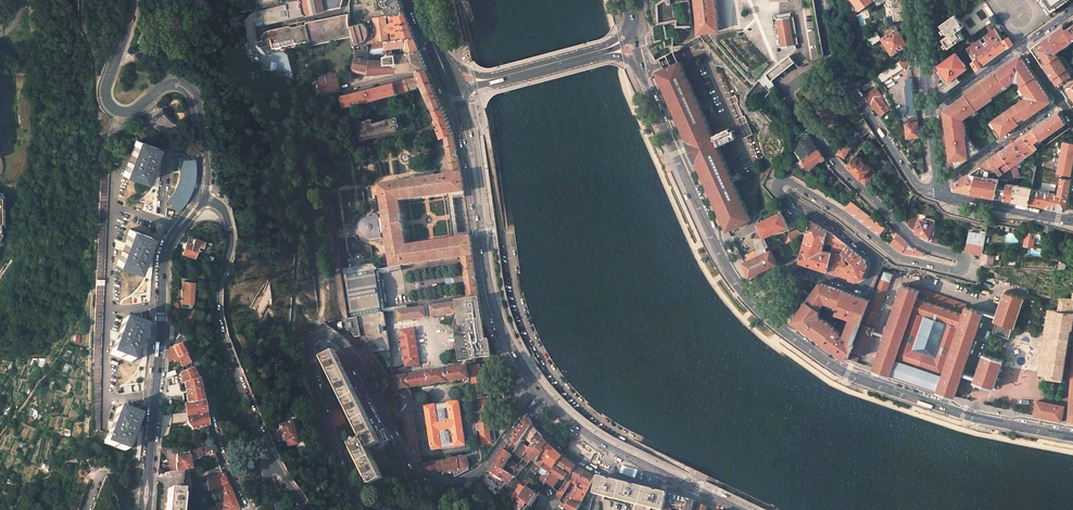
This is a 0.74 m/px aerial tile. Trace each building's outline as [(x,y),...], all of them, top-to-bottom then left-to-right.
[(301,0),(297,0),(287,2),(287,3),(290,17),(304,13),(301,0)] [(304,13),(306,15),(325,11),(324,0),(301,0),(304,13)] [(344,0),(324,0),(325,11),(338,8),(342,4),(344,0)] [(401,0),(382,0),(384,4),(385,3),(388,11),(389,10),(391,15),(405,12),(401,0)] [(716,0),(695,0),(697,13),(698,24),(699,33),(720,30),(716,0)] [(860,10),(873,1),(872,0),(852,0),(860,10)] [(893,4),(895,21),(905,19),(903,0),(889,0),(893,4)] [(1049,14),(1069,0),(1040,0),(1039,1),(1049,14)] [(290,17),(287,3),(265,9),(259,10),(261,21),(268,24),(288,19),(290,17)] [(259,10),(251,12),(251,13),(253,22),(261,21),(259,10)] [(415,37),(405,12),(391,15),(392,22),(392,30),(393,32),(394,40),(415,37)] [(349,22),(349,13),(342,17),(340,15),(307,22),(306,23),(307,24),(310,40),(311,45),(332,40),(337,39),(352,36),(353,36),(351,26),(350,26),(349,22)] [(956,15),(941,24),(944,29),(948,33),(949,32),(950,34),(943,38),(949,47),(964,37),(959,30),(964,26),(956,15)] [(387,23),(386,16),(374,17),(376,35),(377,42),(385,41),(388,40),(387,33),(387,31),(387,23)] [(799,44),(794,16),(790,17),(794,45),(799,44)] [(794,45),(790,17),(777,19),(781,47),(794,45)] [(781,47),(777,19),(772,20),(777,48),(781,47)] [(1063,26),(1072,41),(1072,40),(1072,19),(1063,26)] [(254,28),(253,22),(244,24),(246,32),(248,42),(249,47),(255,45),(257,43),(257,42),(254,28)] [(362,23),(351,26),(353,36),(352,36),(354,45),(362,42),(363,42),(364,41),(365,40),(367,38),(367,37),(368,34),(368,32),(368,30),(367,28),(366,26),(365,25),(365,24),(364,24),(363,24),(362,23)] [(992,23),(987,26),(991,32),(996,29),(992,23)] [(310,40),(307,24),(292,27),(290,26),(270,30),(265,33),(263,36),(263,41),(271,38),(274,48),(310,40)] [(192,53),(191,37),(185,25),(182,25),(184,54),(192,53)] [(1057,85),(1066,79),(1072,75),(1056,52),(1072,41),(1063,26),(1032,48),(1049,73),(1057,85)] [(898,28),(882,38),(893,55),(908,45),(908,44),(898,28)] [(991,32),(964,51),(975,67),(977,69),(978,69),(983,66),(1009,47),(1013,44),(1008,37),(1004,40),(996,29),(991,32)] [(749,31),(711,34),(754,82),(760,75),(751,66),(770,51),(777,50),(776,44),(775,44),(774,39),(775,39),(774,32),(763,34),(750,36),(749,31)] [(145,34),(139,32),(136,42),(141,44),(145,34)] [(877,32),(868,38),(872,44),(881,39),(877,32)] [(420,50),(415,37),(394,40),(388,40),(385,41),(385,49),(393,48),(406,46),(407,48),(407,52),(420,50)] [(385,49),(385,41),(377,42),(363,44),(362,42),(354,45),(356,57),(370,59),(369,51),(385,49)] [(800,49),(799,44),(794,45),(781,47),(777,48),(778,53),(800,49)] [(393,50),(393,48),(385,49),(369,51),(370,59),(388,62),(387,56),(394,55),(393,50)] [(428,69),(420,50),(407,52),(394,55),(387,56),(388,62),(370,59),(356,57),(354,67),(370,70),(369,74),(395,72),(417,70),(428,69)] [(293,77),(287,51),(261,57),(259,68),(274,73),(293,77)] [(958,83),(961,81),(957,75),(968,68),(957,52),(938,64),(941,89),(946,92),(958,83)] [(796,62),(790,55),(777,65),(766,74),(771,80),(772,80),(783,71),(796,62)] [(910,55),(879,74),(883,81),(903,68),(911,64),(910,55)] [(989,90),(992,95),(1016,79),(1028,96),(994,120),(1004,134),(1051,100),(1020,56),(983,82),(989,90)] [(732,178),(717,146),(738,137),(735,130),(731,132),(729,129),(713,136),(679,61),(657,72),(673,107),(688,140),(687,141),(691,150),(694,157),(696,161),(697,161),(710,190),(728,230),(728,229),(750,219),(733,181),(736,180),(737,180),(738,181),(739,181),(740,180),(741,179),(742,178),(742,177),(742,176),(741,175),(741,174),(740,174),(739,174),(739,173),(738,173),(737,174),(736,174),(735,175),(734,176),(732,178)] [(430,73),(428,69),(417,70),(419,77),(420,77),(424,86),(426,91),(434,110),(443,107),(430,75),(430,73)] [(336,75),(334,71),(317,78),(322,94),(339,89),(336,75)] [(424,86),(420,77),(419,77),(406,79),(409,89),(420,87),(424,86)] [(409,89),(406,79),(394,82),(397,93),(409,89)] [(343,107),(397,93),(394,82),(341,96),(343,107)] [(1004,134),(994,120),(970,137),(966,107),(989,90),(983,82),(944,109),(945,120),(951,165),(956,167),(972,156),(1004,134)] [(907,87),(905,87),(909,116),(916,115),(912,86),(907,87)] [(737,91),(735,87),(725,91),(727,96),(737,91)] [(876,88),(866,95),(880,116),(889,109),(882,99),(885,97),(883,93),(881,94),(876,88)] [(751,132),(746,123),(744,117),(742,117),(736,103),(737,102),(734,96),(728,98),(744,135),(751,132)] [(438,127),(442,137),(444,136),(453,133),(449,121),(443,107),(434,110),(439,123),(438,123),(437,123),(437,124),(437,125),(437,126),(438,127)] [(1045,146),(1070,128),(1064,119),(1059,112),(1033,129),(1045,146)] [(400,126),(397,116),(373,123),(372,119),(357,123),(362,139),(397,129),(396,128),(400,126)] [(896,121),(887,127),(891,132),(899,127),(896,121)] [(918,122),(906,123),(908,137),(920,136),(918,122)] [(1033,129),(1024,136),(1035,150),(1036,150),(1038,148),(1039,149),(1045,146),(1033,129)] [(457,152),(453,133),(444,136),(450,175),(435,177),(434,172),(411,175),(411,181),(379,185),(384,217),(380,217),(380,216),(367,218),(360,225),(359,227),(359,230),(360,232),(361,234),(370,239),(383,238),(383,237),(387,236),(391,268),(401,266),(462,257),(465,279),(468,300),(479,298),(476,277),(473,256),(474,256),(470,231),(459,233),(459,238),(407,246),(400,201),(453,194),(454,198),(465,197),(462,173),(461,173),(457,152)] [(818,149),(808,133),(804,136),(798,149),(804,158),(818,149)] [(1024,136),(1013,143),(1025,158),(1035,150),(1024,136)] [(157,148),(136,140),(134,145),(136,146),(127,171),(125,170),(123,175),(144,183),(157,148)] [(847,140),(839,153),(847,158),(855,146),(847,140)] [(1025,158),(1013,143),(1011,145),(1022,160),(1025,158)] [(1011,145),(1001,152),(1011,167),(1016,164),(1022,160),(1011,145)] [(334,164),(351,160),(350,154),(349,149),(333,154),(334,164)] [(809,168),(822,159),(823,161),(825,159),(818,149),(804,158),(803,159),(809,168)] [(1001,152),(989,160),(999,175),(1011,167),(1001,152)] [(870,170),(856,156),(847,166),(861,179),(870,170)] [(181,161),(179,161),(180,176),(194,177),(193,160),(181,161)] [(989,160),(980,166),(988,170),(999,175),(989,160)] [(785,171),(808,184),(807,177),(808,177),(808,174),(799,167),(796,164),(790,168),(785,171)] [(1016,164),(1011,167),(1014,177),(1020,177),(1016,164)] [(980,166),(970,173),(976,174),(987,176),(988,170),(980,166)] [(1011,167),(999,175),(998,178),(1007,180),(1015,182),(1014,177),(1011,167)] [(1072,170),(1072,168),(1069,167),(1066,167),(1065,174),(1072,175),(1072,170)] [(875,174),(870,170),(861,179),(866,183),(875,174)] [(954,189),(971,193),(976,174),(970,173),(953,185),(954,189)] [(987,176),(976,174),(971,193),(984,195),(987,176)] [(1068,196),(1072,175),(1065,174),(1064,174),(1061,176),(1058,193),(1058,194),(1068,196)] [(194,177),(180,176),(178,183),(191,187),(194,177)] [(998,178),(987,176),(984,195),(995,197),(998,178)] [(1007,180),(998,178),(995,197),(1004,199),(1007,183),(1007,180)] [(1015,182),(1007,180),(1007,183),(1004,199),(1012,200),(1015,185),(1015,182)] [(191,187),(178,183),(174,193),(185,201),(191,187)] [(1032,188),(1015,185),(1012,200),(1029,204),(1032,189),(1032,188)] [(1044,192),(1032,189),(1029,204),(1039,206),(1051,208),(1065,211),(1068,196),(1058,194),(1057,194),(1045,192),(1044,192)] [(185,201),(174,193),(168,201),(171,204),(170,206),(177,211),(185,201)] [(885,228),(851,201),(846,208),(880,234),(885,228)] [(788,226),(781,211),(757,222),(764,237),(765,236),(788,226)] [(935,221),(928,218),(927,221),(921,219),(917,232),(921,236),(928,240),(931,233),(932,229),(935,221)] [(811,266),(828,271),(849,278),(850,271),(845,262),(843,258),(841,254),(842,253),(847,246),(832,233),(828,230),(815,223),(810,220),(799,262),(811,266)] [(805,229),(798,222),(794,226),(797,229),(801,234),(805,229)] [(941,229),(936,227),(935,230),(934,234),(931,241),(936,243),(941,229)] [(150,237),(130,229),(128,234),(130,235),(121,260),(119,259),(117,264),(138,272),(150,237)] [(801,234),(797,229),(788,233),(792,240),(804,235),(805,229),(801,234)] [(909,243),(895,230),(892,233),(896,237),(891,243),(902,251),(909,243)] [(970,233),(968,248),(966,247),(965,250),(983,255),(983,252),(986,233),(980,232),(980,234),(970,233)] [(1035,234),(1026,233),(1024,245),(1033,247),(1035,234)] [(765,236),(764,237),(756,240),(761,254),(744,262),(750,275),(751,275),(777,263),(765,236)] [(204,242),(192,238),(190,244),(198,246),(202,248),(204,242)] [(190,244),(186,242),(182,254),(194,258),(198,246),(190,244)] [(912,247),(909,243),(902,251),(925,255),(926,253),(912,247)] [(848,246),(847,246),(842,253),(846,256),(850,259),(858,254),(848,246)] [(995,253),(983,252),(983,255),(981,263),(987,264),(987,265),(994,265),(994,259),(995,253)] [(845,262),(850,271),(849,278),(850,278),(856,281),(863,278),(865,272),(867,266),(865,260),(858,254),(850,259),(845,262)] [(384,295),(382,287),(383,287),(384,287),(383,280),(381,280),(381,278),(380,273),(380,269),(375,270),(374,265),(370,265),(370,264),(351,267),(351,268),(342,269),(349,313),(351,313),(352,318),(373,314),(383,313),(384,313),(383,312),(386,312),(386,309),(385,303),(385,302),(387,302),(386,295),(384,295)] [(893,274),(885,271),(883,277),(882,278),(890,281),(893,274)] [(883,277),(880,277),(876,287),(874,286),(869,299),(866,309),(879,314),(890,281),(882,278),(883,277)] [(193,282),(182,281),(181,302),(183,302),(192,302),(193,289),(193,282)] [(804,328),(824,342),(835,327),(820,317),(819,311),(825,302),(838,307),(843,291),(822,283),(819,282),(793,320),(804,328)] [(104,285),(96,284),(93,355),(92,429),(95,429),(100,430),(101,355),(104,285)] [(918,290),(902,285),(873,369),(891,375),(937,390),(937,391),(954,397),(955,397),(955,396),(983,312),(966,306),(966,304),(919,288),(918,290)] [(824,342),(848,359),(851,350),(866,309),(869,299),(844,291),(843,291),(838,307),(836,312),(844,315),(835,327),(824,342)] [(1024,298),(1004,292),(995,320),(996,320),(1013,326),(1015,326),(1024,298)] [(1072,293),(1072,299),(1061,297),(1059,310),(1049,309),(1045,333),(1044,337),(1039,373),(1047,374),(1046,377),(1062,380),(1070,329),(1072,329),(1072,322),(1072,311),(1072,293)] [(468,300),(457,302),(459,312),(458,312),(459,322),(455,322),(460,355),(464,359),(473,358),(473,359),(491,356),(489,340),(485,340),(483,325),(482,318),(479,298),(468,300)] [(177,302),(174,303),(179,327),(193,324),(191,317),(181,320),(177,302)] [(399,321),(452,313),(458,312),(459,312),(457,302),(455,302),(431,305),(430,306),(408,309),(400,310),(398,311),(399,321)] [(879,314),(866,309),(851,350),(865,355),(874,329),(879,314)] [(391,357),(387,333),(387,332),(386,332),(385,326),(386,326),(384,313),(383,313),(373,314),(376,339),(364,341),(385,370),(391,369),(393,369),(391,360),(391,357)] [(352,333),(356,338),(361,337),(364,341),(376,339),(373,314),(352,318),(350,318),(353,331),(351,332),(352,333)] [(353,331),(350,318),(342,319),(344,331),(351,331),(351,332),(353,331)] [(144,327),(124,319),(122,324),(124,325),(115,350),(113,349),(111,354),(132,362),(144,327)] [(1013,326),(996,320),(992,333),(1009,339),(1013,326)] [(401,330),(406,367),(420,365),(415,328),(414,328),(401,330)] [(180,345),(172,346),(177,358),(185,354),(180,345)] [(172,346),(169,347),(168,362),(175,359),(177,358),(172,346)] [(336,351),(323,357),(328,366),(359,430),(363,438),(369,449),(369,448),(381,443),(336,351)] [(974,381),(993,388),(1003,360),(983,353),(974,381)] [(185,354),(177,358),(179,361),(182,367),(190,363),(185,354)] [(476,400),(485,398),(480,365),(471,367),(476,400)] [(328,366),(326,366),(358,431),(359,430),(328,366)] [(441,383),(469,378),(467,367),(458,368),(440,371),(441,383)] [(193,368),(180,373),(182,383),(184,383),(198,380),(198,377),(193,368)] [(410,387),(439,383),(441,383),(440,371),(393,378),(392,378),(394,390),(400,389),(410,387)] [(198,380),(184,383),(187,404),(203,400),(198,380)] [(466,401),(472,401),(470,385),(463,386),(466,401)] [(413,409),(414,409),(411,393),(401,394),(398,395),(400,411),(403,411),(413,409)] [(203,400),(187,404),(184,404),(184,406),(185,412),(186,422),(186,423),(192,430),(208,426),(203,400)] [(455,446),(466,445),(459,401),(448,402),(448,403),(436,405),(436,404),(425,406),(431,450),(442,449),(455,447),(455,446)] [(1064,406),(1037,401),(1034,415),(1061,421),(1064,406)] [(337,404),(330,407),(335,427),(347,423),(337,404)] [(138,416),(117,408),(115,414),(117,415),(110,434),(109,438),(107,437),(104,443),(125,451),(138,416)] [(403,411),(407,435),(417,434),(413,409),(403,411)] [(186,422),(185,412),(177,413),(173,414),(174,422),(178,421),(180,421),(181,423),(186,422)] [(484,445),(492,443),(487,412),(478,413),(479,418),(482,439),(483,445),(484,445)] [(528,417),(515,436),(521,442),(534,425),(528,417)] [(290,422),(278,425),(279,430),(276,431),(277,435),(280,434),(282,441),(285,441),(287,446),(295,444),(290,422)] [(519,464),(522,459),(532,443),(539,433),(534,425),(521,442),(514,453),(512,455),(503,470),(512,475),(519,464)] [(100,430),(95,429),(95,440),(104,443),(107,437),(109,438),(110,434),(100,430)] [(532,443),(522,459),(529,462),(531,459),(537,452),(535,449),(540,446),(544,439),(539,433),(532,443)] [(421,463),(417,434),(407,435),(408,450),(417,464),(421,463)] [(515,436),(505,449),(512,455),(514,453),(521,442),(515,436)] [(363,438),(352,444),(371,484),(384,478),(369,448),(369,449),(363,438)] [(537,452),(531,459),(536,463),(545,451),(543,450),(548,443),(544,439),(540,446),(535,449),(537,452)] [(536,463),(531,470),(536,474),(538,472),(554,448),(548,443),(543,450),(545,451),(536,463)] [(190,451),(186,451),(186,453),(176,454),(177,463),(176,463),(176,471),(183,470),(190,468),(190,461),(198,460),(201,457),(212,455),(215,452),(213,447),(203,448),(198,448),(198,450),(190,451)] [(297,447),(290,449),(293,458),(300,456),(297,447)] [(554,448),(538,472),(543,475),(539,480),(546,483),(546,482),(563,457),(557,451),(554,448)] [(505,449),(495,464),(503,470),(512,455),(505,449)] [(468,457),(440,461),(433,463),(424,464),(423,465),(422,463),(421,463),(417,464),(420,468),(424,472),(444,477),(445,477),(449,478),(455,477),(469,469),(468,467),(469,467),(468,457)] [(563,457),(546,482),(554,488),(560,478),(565,481),(568,476),(570,477),(577,466),(563,457)] [(495,464),(490,470),(507,482),(509,484),(515,478),(511,476),(512,475),(503,470),(495,464)] [(512,475),(511,476),(515,478),(518,474),(525,467),(519,464),(512,475)] [(577,466),(570,477),(574,479),(576,480),(575,481),(574,483),(575,484),(577,485),(579,482),(589,487),(595,476),(577,466)] [(525,467),(518,474),(521,476),(527,469),(525,467)] [(176,471),(174,471),(173,489),(181,490),(183,470),(176,471)] [(488,473),(479,477),(497,499),(504,491),(501,488),(496,482),(488,473)] [(214,477),(207,478),(208,491),(216,487),(226,483),(223,475),(222,474),(214,477)] [(570,477),(559,493),(563,495),(574,479),(570,477)] [(599,477),(594,494),(598,495),(599,495),(618,500),(642,506),(659,509),(665,509),(669,494),(647,489),(622,483),(602,478),(599,477)] [(500,478),(496,482),(501,488),(506,484),(500,478)] [(509,484),(507,486),(513,491),(515,492),(522,483),(515,478),(509,484)] [(515,492),(515,493),(520,496),(529,483),(525,479),(522,483),(515,492)] [(577,485),(569,500),(580,506),(584,498),(586,493),(589,487),(579,482),(577,485)] [(216,487),(222,502),(215,504),(216,507),(208,509),(207,509),(235,509),(238,509),(229,487),(226,483),(216,487)] [(562,504),(562,505),(565,507),(569,500),(577,485),(575,484),(573,489),(563,505),(562,504)] [(527,487),(519,498),(522,500),(527,503),(531,506),(536,498),(538,495),(527,487)] [(168,489),(166,509),(179,509),(181,490),(173,489),(168,489)] [(534,509),(543,509),(548,497),(541,494),(534,509)] [(694,500),(669,494),(665,509),(692,509),(694,500)] [(565,507),(569,509),(578,509),(580,506),(569,500),(565,507)]
